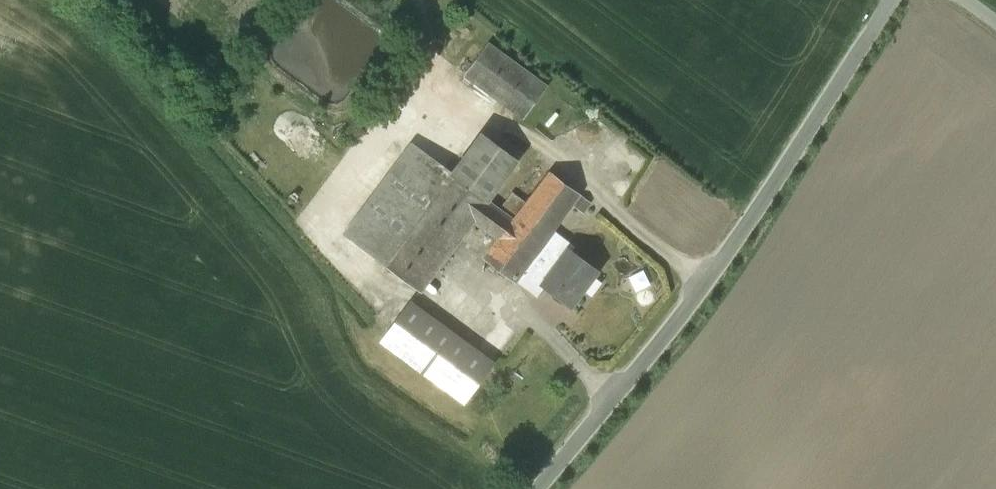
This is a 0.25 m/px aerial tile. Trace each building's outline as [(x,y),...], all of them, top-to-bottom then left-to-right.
[(547,87),(488,44),(466,74),(524,117),(547,87)] [(500,147),(482,134),(453,174),(488,200),(517,160),(500,147)] [(523,152),(506,139),(500,147),(517,160),(523,152)] [(413,145),(346,235),(386,264),(453,174),(413,145)] [(513,220),(499,239),(498,239),(484,258),(516,282),(517,280),(516,279),(553,231),(580,194),(550,172),(526,203),(513,220)] [(453,174),(386,264),(421,290),(487,201),(488,200),(453,174)] [(513,192),(500,210),(513,220),(526,203),(513,192)] [(500,210),(487,201),(473,220),(498,239),(499,239),(513,220),(500,210)] [(553,231),(516,279),(517,280),(537,295),(543,286),(542,285),(569,248),(571,249),(573,246),(553,231)] [(569,248),(542,285),(543,286),(570,306),(598,270),(571,249),(569,248)] [(493,363),(411,302),(383,341),(464,401),(493,363)]
